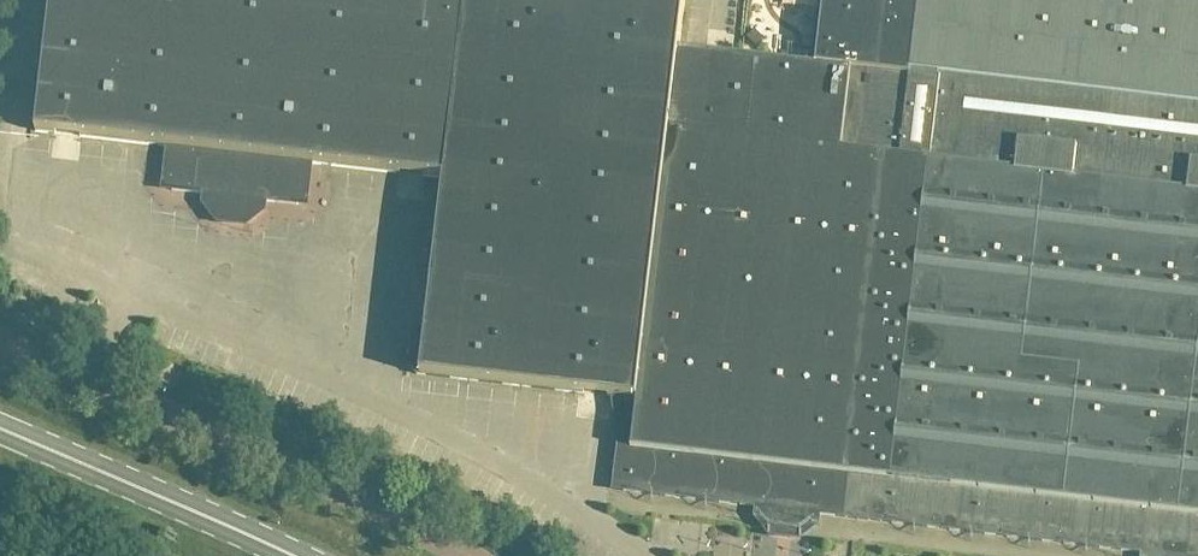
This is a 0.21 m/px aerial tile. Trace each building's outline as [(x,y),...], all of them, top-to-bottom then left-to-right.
[(35,132),(167,147),(163,179),(172,191),(211,196),(210,206),(218,216),(247,220),(257,212),(259,201),(297,206),(309,197),(313,164),(443,179),(425,331),(414,330),(410,366),(417,375),(612,398),(618,445),(614,480),(623,492),(764,509),(763,519),(771,529),(800,532),(810,524),(812,514),(1150,554),(1150,555),(1197,555),(1197,0),(824,0),(816,66),(678,50),(684,0),(51,0),(35,132)]
